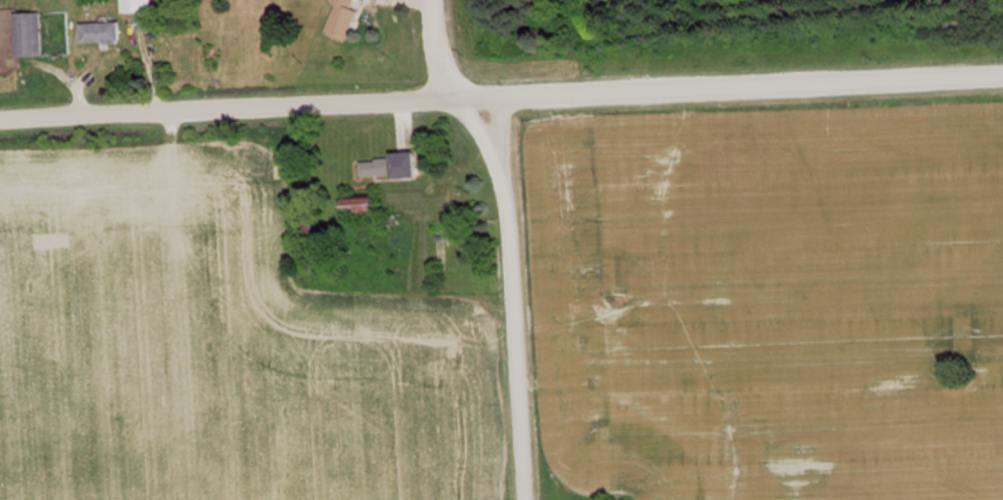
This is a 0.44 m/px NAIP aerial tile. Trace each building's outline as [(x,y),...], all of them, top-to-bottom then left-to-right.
[(160,0),(130,0),(131,12),(160,10),(160,0)] [(358,6),(360,0),(335,0),(341,3),(330,32),(353,40),(364,8),(358,6)] [(47,56),(47,12),(19,12),(19,56),(47,56)] [(86,21),(86,42),(126,42),(126,21),(86,21)] [(424,154),(362,157),(363,178),(425,176),(424,154)] [(386,212),(386,197),(356,197),(356,212),(386,212)]
